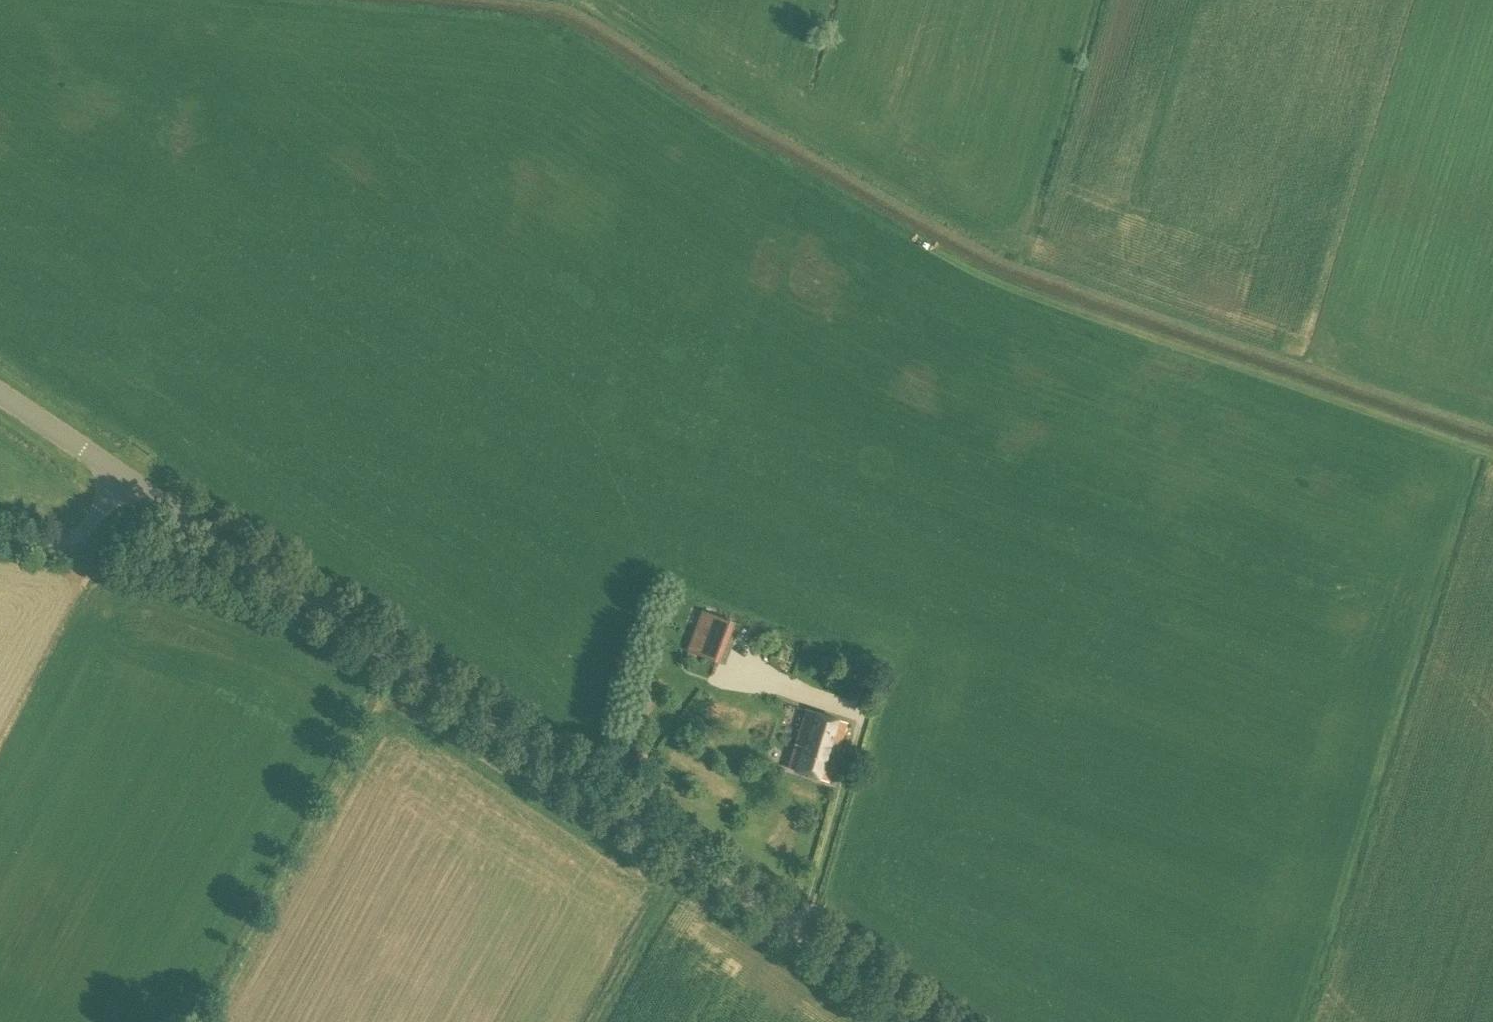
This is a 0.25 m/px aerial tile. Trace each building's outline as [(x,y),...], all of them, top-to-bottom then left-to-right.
[(719,664),(734,623),(701,611),(686,651),(719,664)] [(867,675),(863,686),(875,690),(879,679),(867,675)] [(827,781),(845,723),(805,710),(787,768),(827,781)]
